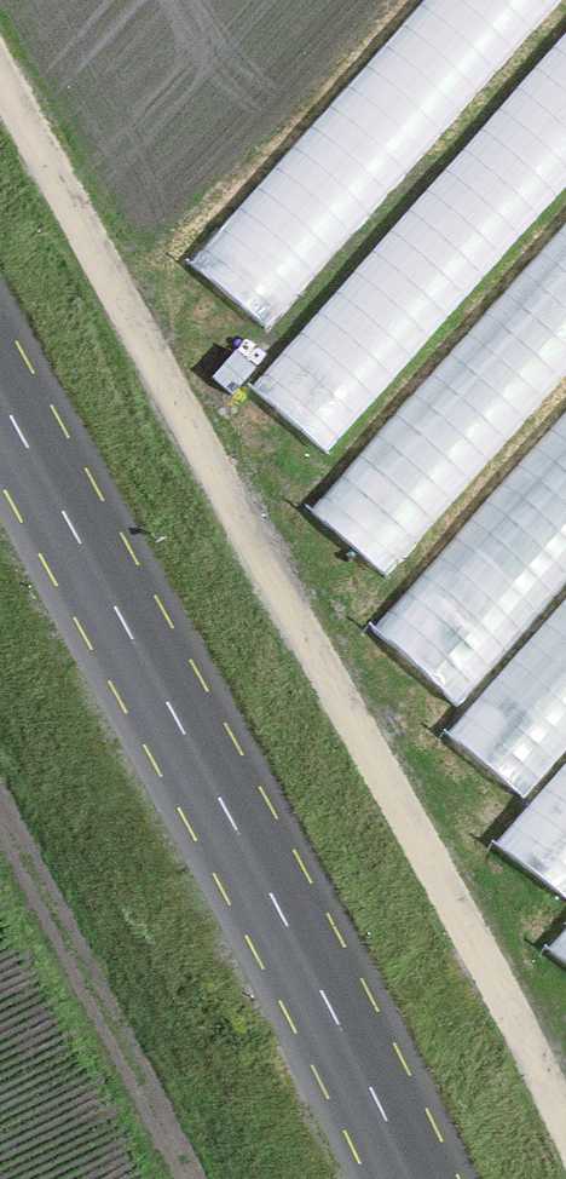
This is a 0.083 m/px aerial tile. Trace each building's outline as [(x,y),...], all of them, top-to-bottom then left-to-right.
[(401,584),(565,387),(565,0),(415,0),(195,264),(288,341),(253,383),(352,465),(313,511),(401,584)] [(381,634),(463,704),(443,728),(530,801),(497,840),(565,899),(565,415),(381,634)] [(550,944),(565,958),(565,925),(550,944)]
